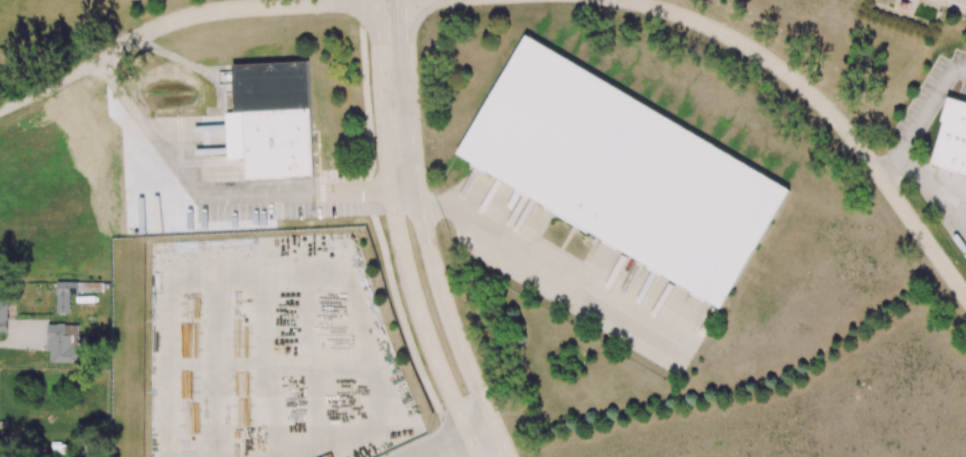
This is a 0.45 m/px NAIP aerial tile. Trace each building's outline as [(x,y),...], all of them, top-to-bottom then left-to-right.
[(526,34),(790,189),(720,309),(456,154),(526,34)] [(313,176),(309,61),(233,64),(234,113),(244,113),(246,179),(313,176)] [(949,97),(965,102),(965,178),(929,168),(949,97)] [(57,313),(69,313),(70,294),(78,295),(78,282),(57,281),(57,313)] [(50,363),(77,363),(78,325),(47,324),(47,352),(50,352),(50,363)]
